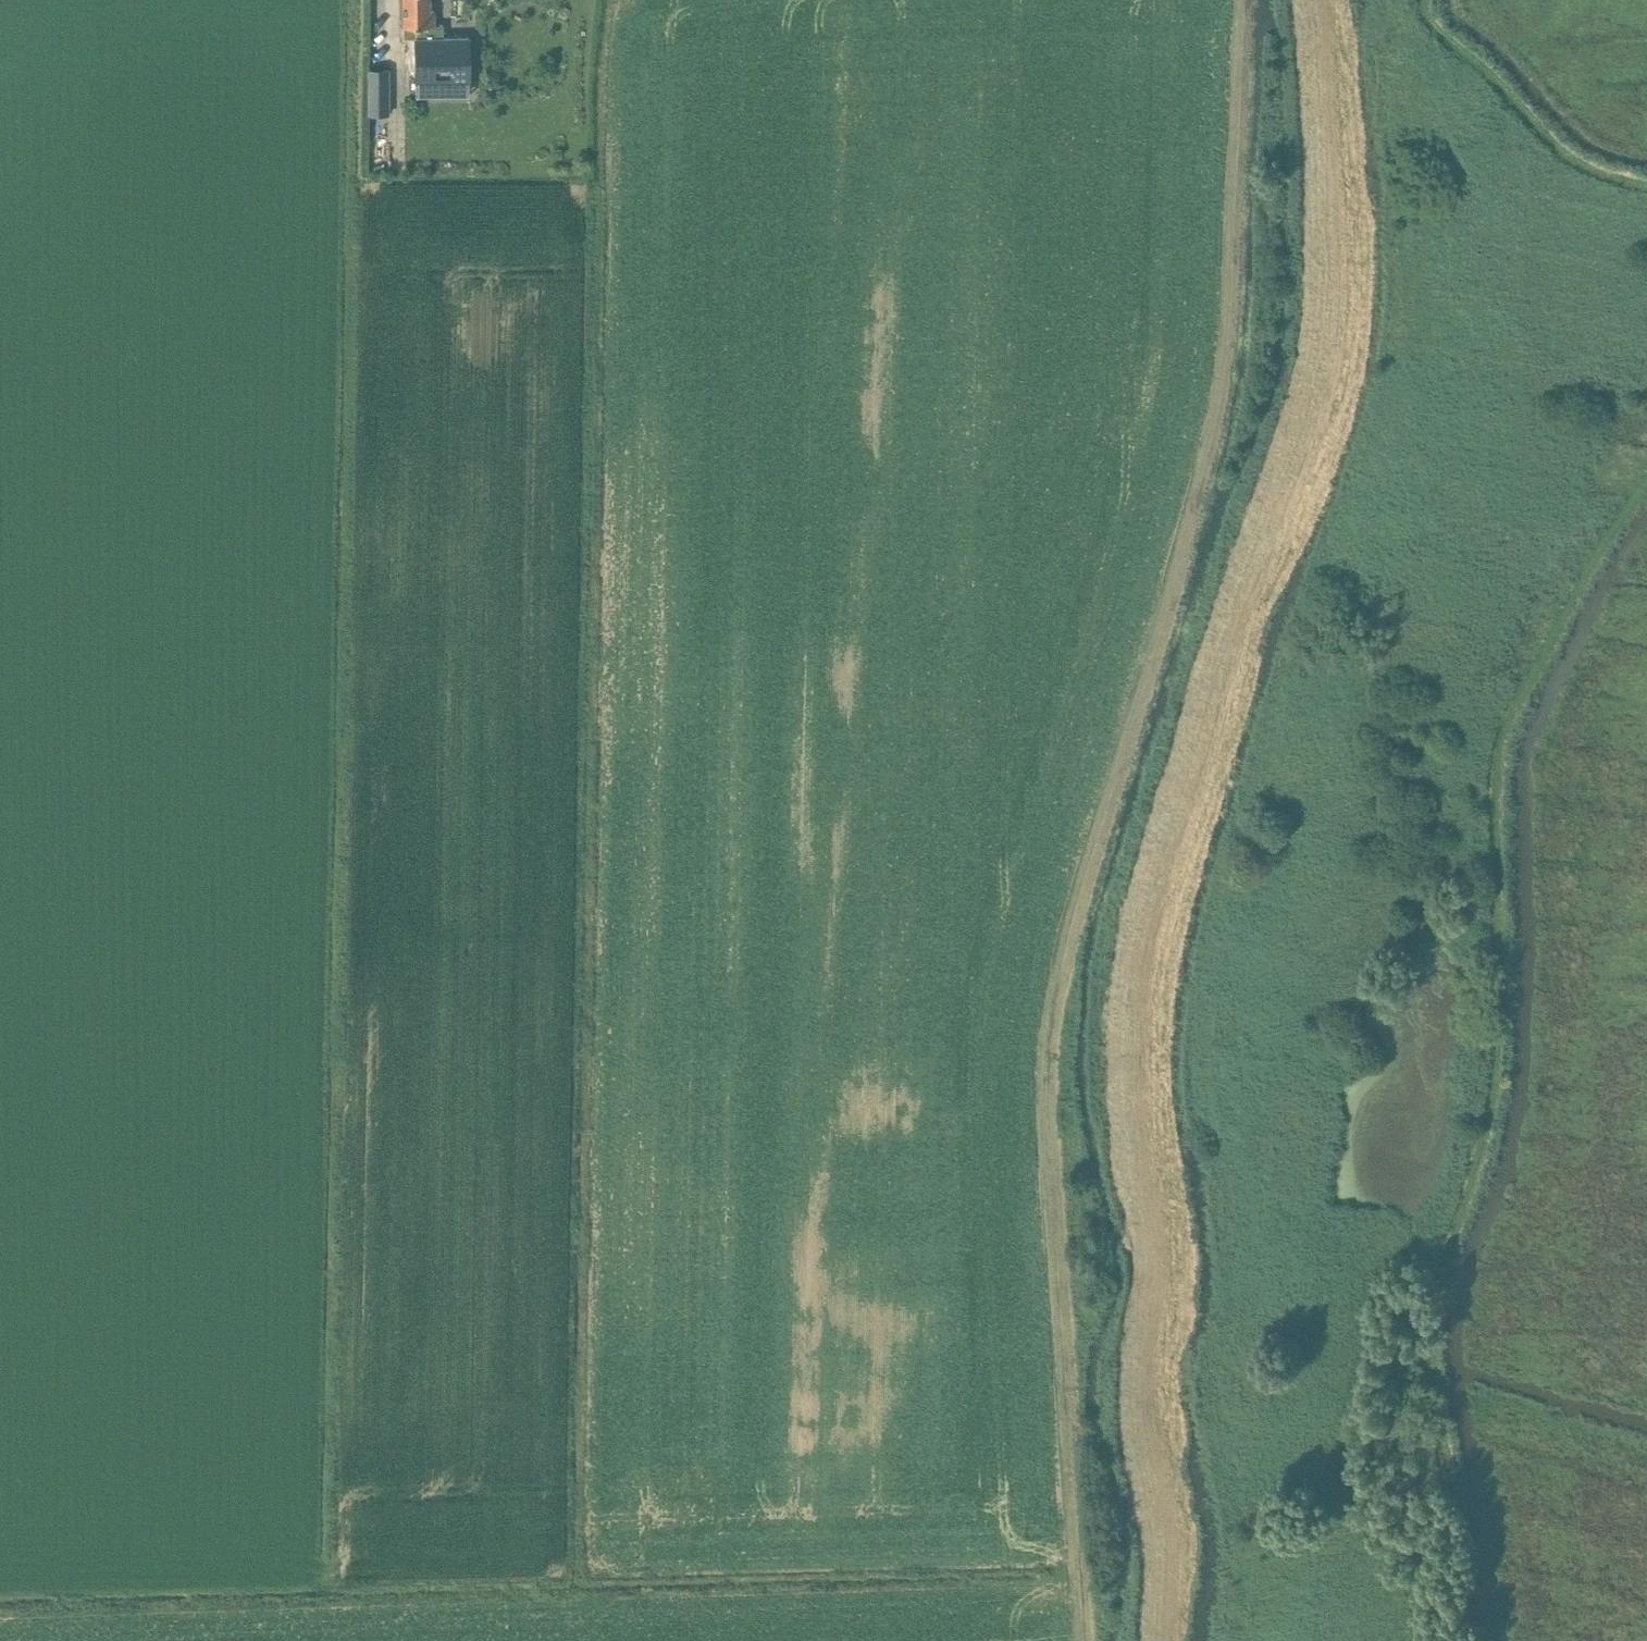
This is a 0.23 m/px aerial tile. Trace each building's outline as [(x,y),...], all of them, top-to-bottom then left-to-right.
[(401,25),(415,25),(415,36),(415,38),(415,82),(467,81),(467,38),(444,39),(443,22),(434,23),(433,10),(428,10),(428,0),(401,0),(401,25)] [(386,69),(366,69),(367,115),(387,115),(389,115),(388,69),(386,69)]
